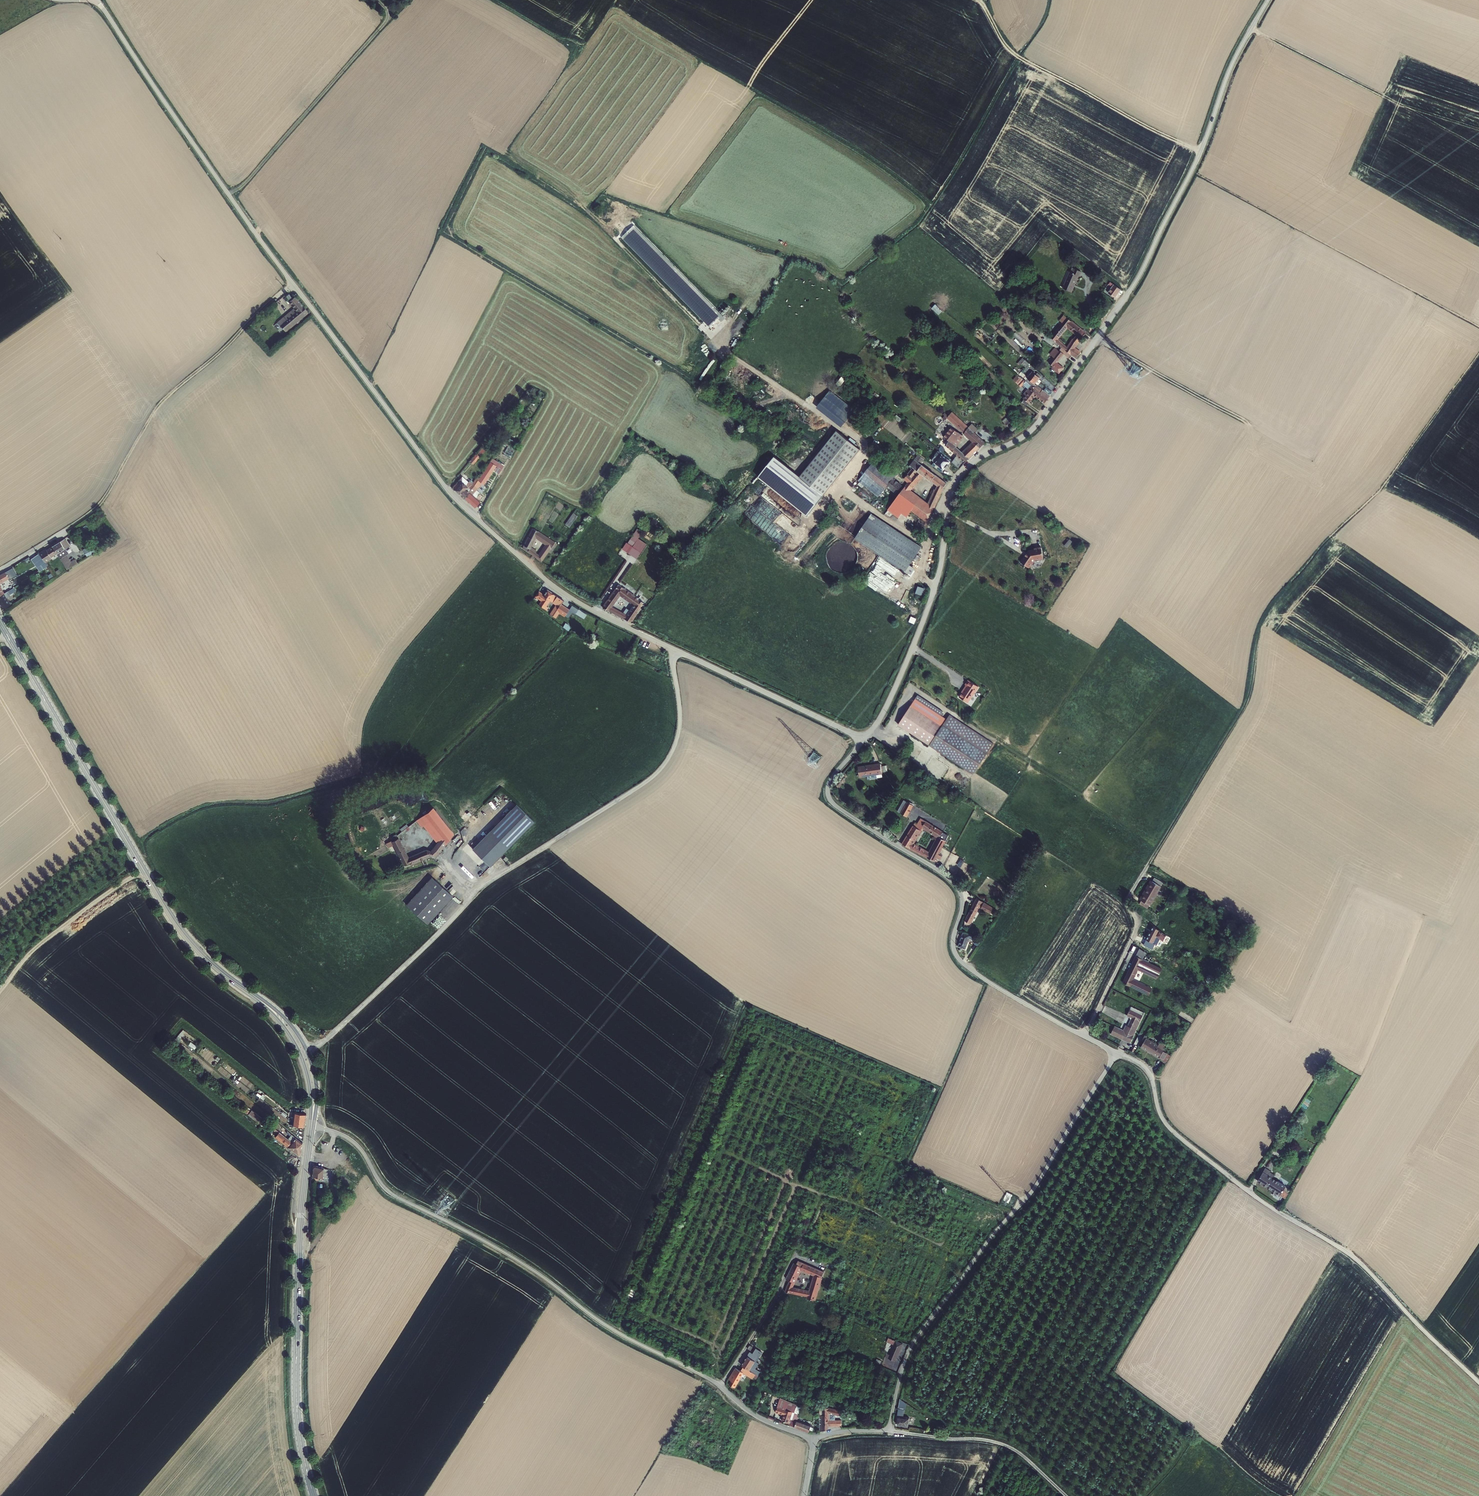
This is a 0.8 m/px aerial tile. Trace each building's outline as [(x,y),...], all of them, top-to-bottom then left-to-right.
[(629,220),(619,232),(708,319),(716,311),(719,315),(722,312),(629,220)] [(1074,272),(1072,271),(1064,287),(1073,291),(1080,276),(1081,276),(1084,271),(1076,267),(1074,272)] [(1112,280),(1110,282),(1114,285),(1109,291),(1116,295),(1122,287),(1112,280)] [(297,294),(290,299),(296,306),(280,321),(286,328),(308,309),(300,299),(297,294)] [(308,309),(286,328),(287,329),(309,310),(308,309)] [(1059,321),(1062,323),(1052,336),(1059,341),(1062,344),(1073,353),(1077,356),(1079,353),(1073,348),(1075,345),(1086,330),(1079,325),(1081,321),(1075,317),(1073,320),(1072,319),(1065,314),(1059,321)] [(1070,356),(1073,353),(1062,344),(1059,349),(1055,346),(1048,356),(1050,357),(1048,360),(1049,361),(1049,362),(1054,365),(1054,366),(1060,370),(1064,365),(1057,361),(1064,352),(1070,356)] [(1021,374),(1026,378),(1027,377),(1035,383),(1042,374),(1038,371),(1037,373),(1033,370),(1029,375),(1024,372),(1021,374)] [(1020,373),(1017,371),(1013,376),(1023,383),(1026,378),(1021,374),(1020,373)] [(1024,396),(1028,399),(1030,397),(1034,392),(1038,388),(1035,386),(1034,385),(1029,390),(1027,389),(1024,392),(1026,394),(1024,396)] [(1041,391),(1038,388),(1034,392),(1046,401),(1051,394),(1050,393),(1045,389),(1043,388),(1041,391)] [(841,428),(854,411),(830,391),(816,408),(841,428)] [(974,442),(980,447),(985,441),(973,431),(975,429),(965,420),(964,422),(952,412),(950,415),(948,414),(946,417),(948,419),(958,427),(964,433),(974,442)] [(1004,421),(1007,424),(1012,418),(1009,415),(1004,421)] [(871,418),(864,428),(869,432),(877,422),(871,418)] [(941,426),(939,424),(935,428),(945,436),(946,434),(939,428),(941,426)] [(945,436),(935,428),(934,430),(943,438),(945,436)] [(837,431),(800,476),(824,495),(860,449),(837,431)] [(956,444),(962,435),(957,431),(956,433),(954,432),(949,439),(956,444)] [(970,457),(964,452),(956,445),(956,444),(949,439),(945,444),(958,454),(955,458),(963,465),(970,457)] [(974,454),(980,447),(974,442),(967,448),(974,454)] [(967,448),(964,452),(970,457),(974,454),(967,448)] [(919,453),(911,464),(913,466),(917,469),(922,463),(922,462),(925,458),(919,453)] [(943,453),(934,465),(941,471),(951,460),(943,453)] [(476,455),(470,463),(474,465),(480,458),(476,455)] [(807,515),(824,495),(800,476),(775,457),(758,477),(807,515)] [(501,471),(504,464),(491,458),(488,465),(501,471)] [(963,465),(955,458),(954,460),(952,461),(960,468),(963,465)] [(878,459),(876,462),(893,477),(895,474),(878,459)] [(893,477),(876,462),(864,476),(881,490),(887,484),(893,477)] [(936,474),(922,463),(917,469),(923,473),(932,480),(936,474)] [(475,478),(474,479),(474,480),(478,483),(480,481),(481,482),(490,470),(484,465),(475,478)] [(889,506),(890,506),(900,514),(903,510),(907,513),(912,506),(923,514),(922,517),(928,520),(943,487),(947,482),(936,474),(932,480),(937,484),(934,489),(932,488),(931,490),(933,491),(927,503),(910,491),(923,473),(917,469),(913,466),(906,472),(907,473),(903,476),(908,480),(889,506)] [(878,494),(881,490),(864,476),(861,479),(878,494)] [(457,492),(463,497),(465,494),(464,493),(473,482),(471,480),(468,484),(465,481),(466,480),(463,477),(453,489),(457,492)] [(901,483),(893,477),(887,484),(893,489),(895,491),(901,483)] [(475,487),(478,483),(474,480),(473,482),(464,493),(465,494),(463,497),(471,504),(477,509),(481,501),(477,498),(480,494),(478,492),(477,490),(475,489),(474,488),(475,487)] [(574,512),(565,523),(569,526),(578,515),(574,512)] [(858,532),(870,541),(881,522),(870,514),(865,520),(858,532)] [(928,520),(922,517),(917,528),(923,531),(928,520)] [(881,522),(870,541),(866,547),(895,565),(898,565),(901,566),(904,568),(918,545),(881,522)] [(540,559),(547,549),(550,551),(556,542),(532,527),(521,546),(540,559)] [(637,527),(623,549),(637,558),(647,543),(638,537),(642,531),(637,527)] [(854,539),(866,547),(870,541),(858,532),(854,539)] [(51,544),(52,545),(56,552),(67,569),(78,562),(75,557),(69,561),(61,549),(68,545),(63,538),(54,543),(53,542),(51,544)] [(1028,545),(1020,558),(1031,565),(1036,556),(1043,553),(1040,540),(1028,545)] [(45,547),(39,551),(44,560),(56,552),(52,545),(46,549),(45,547)] [(87,555),(94,553),(91,546),(84,548),(87,555)] [(39,551),(35,554),(45,569),(49,567),(44,560),(39,551)] [(45,569),(35,554),(30,557),(40,572),(45,569)] [(641,578),(649,584),(659,569),(652,563),(641,578)] [(9,575),(5,570),(0,573),(0,580),(9,575)] [(614,613),(616,609),(612,606),(620,594),(630,600),(633,595),(630,592),(619,584),(603,606),(614,613)] [(925,588),(917,585),(915,592),(922,595),(925,588)] [(553,598),(557,592),(548,587),(545,592),(540,589),(536,593),(541,597),(538,601),(546,606),(548,604),(545,602),(549,596),(553,599),(553,598)] [(0,595),(0,606),(2,608),(5,607),(11,603),(7,596),(10,594),(9,593),(12,591),(10,589),(7,591),(4,592),(0,595)] [(560,601),(563,597),(557,592),(553,598),(556,600),(554,603),(555,604),(552,608),(554,609),(557,605),(566,611),(568,606),(560,601)] [(629,621),(642,601),(637,597),(633,603),(625,614),(619,610),(617,614),(622,618),(629,621)] [(963,684),(957,696),(966,701),(975,684),(965,678),(962,683),(963,684)] [(916,693),(896,722),(947,757),(964,725),(947,713),(945,717),(940,715),(942,713),(940,711),(941,710),(916,693)] [(964,725),(947,757),(971,773),(991,743),(964,725)] [(879,762),(856,766),(858,775),(880,772),(879,762)] [(493,800),(483,811),(488,816),(499,806),(493,800)] [(533,819),(514,802),(471,847),(489,864),(533,819)] [(904,802),(898,813),(904,816),(910,805),(904,802)] [(432,808),(416,820),(422,827),(424,826),(436,843),(433,847),(436,852),(442,849),(453,834),(432,808)] [(910,843),(920,827),(923,821),(918,817),(914,824),(912,823),(899,843),(906,847),(931,861),(933,857),(936,858),(937,855),(935,853),(942,840),(936,836),(940,831),(928,823),(924,829),(933,834),(932,837),(934,839),(928,850),(926,848),(924,850),(910,843)] [(401,860),(408,858),(396,835),(392,837),(394,841),(392,842),(391,841),(386,843),(388,847),(393,845),(401,860)] [(430,851),(426,850),(408,858),(411,863),(432,855),(430,851)] [(451,894),(429,874),(404,901),(425,922),(451,894)] [(1162,882),(1154,878),(1152,882),(1150,880),(1139,899),(1141,900),(1139,904),(1147,909),(1149,905),(1151,906),(1161,887),(1160,886),(1162,882)] [(967,924),(979,901),(973,898),(962,921),(967,924)] [(1166,935),(1153,926),(1146,939),(1143,945),(1150,948),(1153,942),(1156,943),(1159,939),(1163,941),(1166,942),(1168,938),(1165,936),(1166,935)] [(980,941),(961,934),(956,948),(964,951),(968,940),(974,942),(973,945),(976,946),(980,941)] [(1130,986),(1148,995),(1152,988),(1133,979),(1138,970),(1157,979),(1162,969),(1143,959),(1146,953),(1139,948),(1136,956),(1122,983),(1130,986)] [(1144,1012),(1131,1007),(1130,1009),(1127,1016),(1130,1017),(1131,1019),(1127,1026),(1126,1025),(1123,1030),(1114,1026),(1110,1034),(1129,1043),(1140,1022),(1139,1022),(1142,1016),(1142,1015),(1144,1012)] [(1147,1036),(1145,1035),(1140,1043),(1142,1045),(1141,1047),(1159,1058),(1159,1057),(1166,1062),(1170,1055),(1163,1051),(1166,1046),(1160,1042),(1158,1045),(1146,1038),(1147,1036)] [(286,1112),(288,1109),(280,1103),(278,1106),(286,1112)] [(252,1109),(248,1114),(257,1121),(261,1115),(252,1109)] [(306,1114),(289,1111),(287,1124),(304,1127),(306,1114)] [(287,1139),(279,1132),(275,1137),(299,1156),(301,1153),(301,1150),(287,1139)] [(287,1139),(301,1150),(302,1143),(291,1134),(287,1139)] [(323,1167),(312,1165),(312,1176),(326,1178),(327,1169),(323,1169),(323,1167)] [(1263,1167),(1255,1182),(1286,1198),(1289,1192),(1283,1189),(1286,1184),(1272,1177),(1275,1172),(1263,1167)] [(824,1271),(798,1259),(797,1262),(801,1270),(813,1275),(807,1289),(791,1285),(788,1293),(816,1300),(824,1271)] [(791,1285),(801,1270),(797,1262),(794,1262),(785,1278),(788,1279),(783,1291),(788,1293),(791,1285)] [(886,1351),(884,1356),(896,1361),(903,1343),(896,1340),(890,1353),(886,1351)] [(749,1351),(743,1362),(756,1370),(759,1366),(754,1364),(758,1357),(749,1351)] [(730,1381),(736,1385),(746,1370),(744,1369),(746,1365),(741,1362),(739,1365),(737,1364),(730,1377),(732,1378),(730,1381)] [(782,1421),(787,1423),(790,1414),(796,1416),(797,1413),(791,1411),(794,1401),(786,1398),(783,1410),(777,1408),(775,1413),(783,1416),(782,1421)] [(820,1415),(820,1432),(829,1429),(830,1427),(833,1427),(833,1420),(829,1419),(829,1414),(832,1413),(838,1415),(839,1410),(828,1408),(823,1408),(823,1415),(820,1415)] [(908,1426),(910,1418),(900,1416),(901,1408),(899,1408),(896,1423),(908,1426)]
